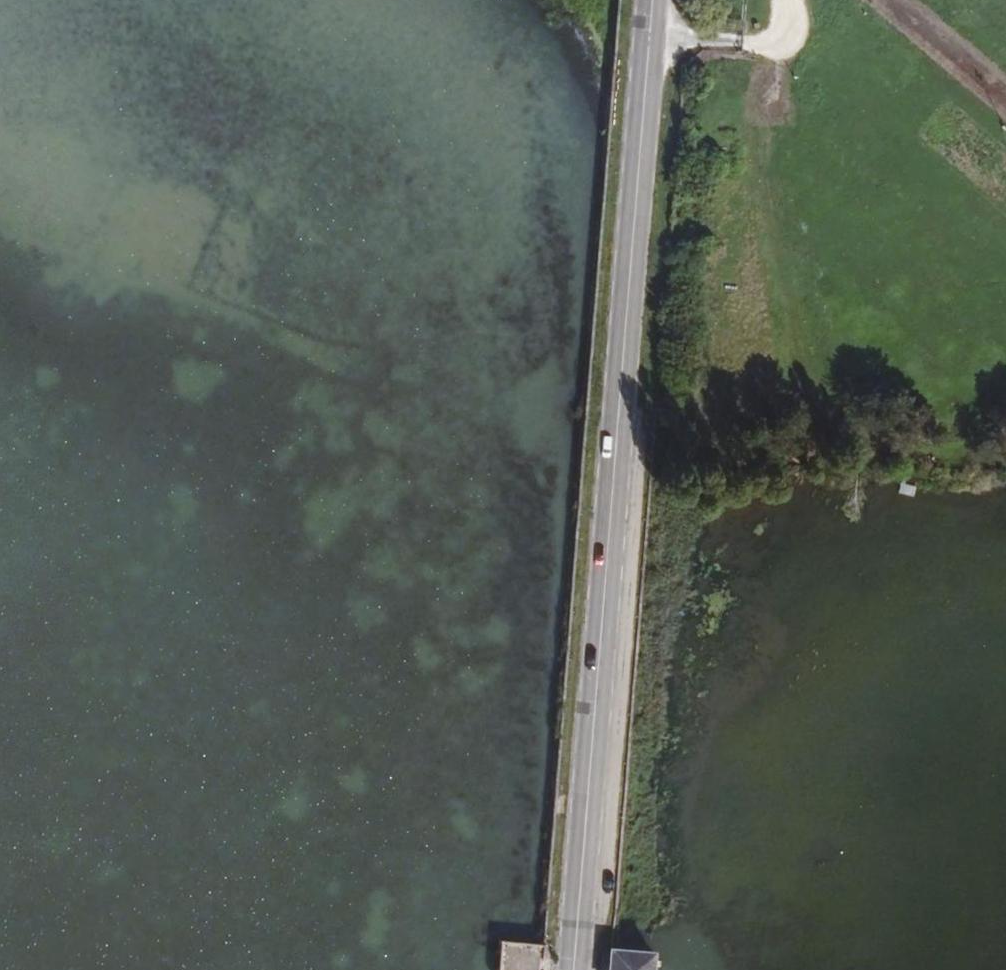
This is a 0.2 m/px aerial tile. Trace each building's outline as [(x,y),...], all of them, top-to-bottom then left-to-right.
[(546,944),(502,941),(501,969),(544,969),(546,944)] [(608,969),(654,969),(655,950),(610,946),(608,969)]
